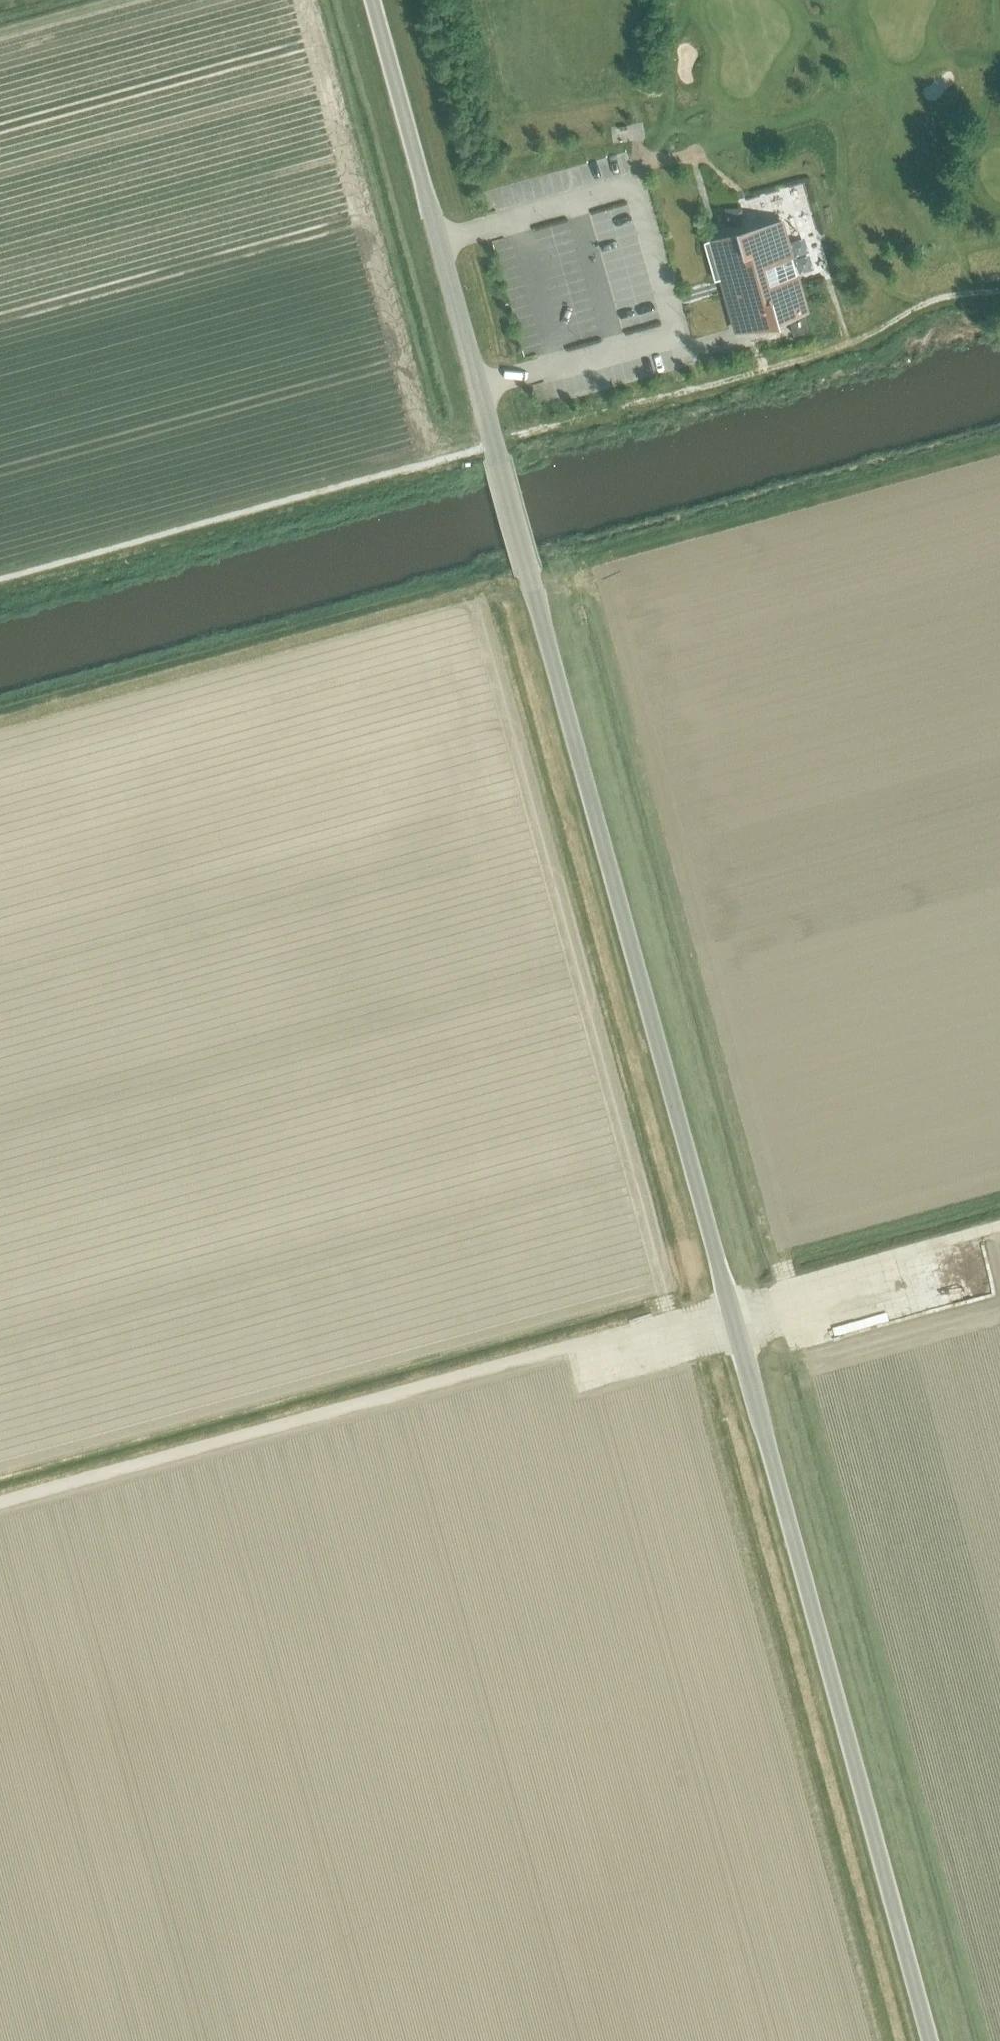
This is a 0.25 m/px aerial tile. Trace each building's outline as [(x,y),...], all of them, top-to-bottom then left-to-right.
[(579,205),(585,227),(604,222),(598,200),(579,205)] [(782,222),(711,242),(736,331),(788,316),(794,335),(812,329),(800,285),(782,222)] [(585,232),(600,286),(621,280),(623,290),(640,286),(636,274),(620,279),(606,226),(585,232)]
